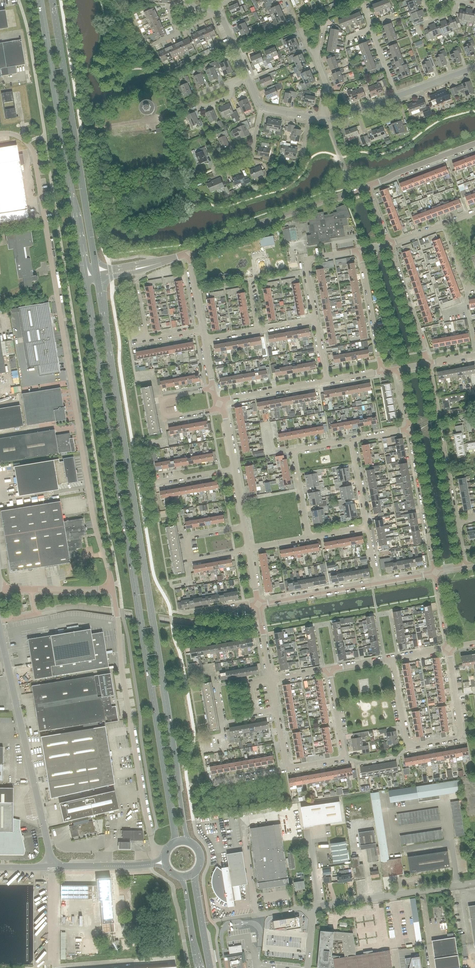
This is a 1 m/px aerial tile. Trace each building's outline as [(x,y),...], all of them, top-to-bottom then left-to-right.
[(383,1),(386,8),(387,8),(390,7),(391,11),(393,10),(392,6),(389,0),(385,0),(383,1)] [(386,8),(383,1),(378,3),(381,10),(382,10),(384,9),(386,13),(388,12),(387,8),(386,8)] [(422,4),(420,1),(408,6),(410,11),(410,12),(417,9),(418,9),(418,6),(422,4)] [(381,10),(378,3),(372,5),(376,13),(379,11),(380,15),(383,14),(382,10),(381,10)] [(245,12),(248,10),(246,5),(240,7),(238,4),(229,8),(232,14),(240,10),(241,11),(244,10),(245,12)] [(270,15),(281,10),(279,5),(273,8),(272,5),(265,8),(266,11),(268,10),(270,15)] [(157,13),(154,8),(144,12),(147,18),(157,13)] [(467,22),(470,9),(467,8),(466,13),(463,12),(464,11),(461,10),(459,16),(462,16),(462,21),(467,22)] [(411,17),(424,13),(422,10),(418,11),(418,9),(417,9),(410,12),(410,11),(409,12),(411,17)] [(272,20),(284,15),(281,10),(270,15),(272,20)] [(360,12),(355,14),(358,22),(361,21),(362,24),(365,23),(363,19),(363,20),(360,12)] [(159,18),(157,13),(147,18),(149,23),(159,18)] [(421,17),(425,16),(424,13),(411,17),(413,23),(414,26),(424,22),(423,19),(421,19),(421,17)] [(358,22),(355,14),(349,16),(352,24),(353,24),(356,23),(357,26),(360,25),(358,22)] [(280,23),(286,20),(284,15),(272,20),(274,25),(275,28),(281,25),(280,23)] [(352,24),(349,16),(344,18),(347,26),(348,26),(350,25),(352,28),(354,27),(353,24),(352,24)] [(448,18),(450,23),(453,30),(459,28),(457,24),(460,23),(457,17),(454,19),(455,20),(453,21),(451,17),(448,18)] [(161,24),(159,18),(149,23),(151,28),(161,24)] [(237,26),(239,31),(247,27),(245,22),(249,21),(248,18),(242,20),(243,23),(237,26)] [(347,26),(344,18),(339,20),(342,28),(345,27),(347,30),(349,29),(348,26),(347,26)] [(450,23),(448,24),(446,20),(443,21),(448,33),(454,31),(453,30),(450,23)] [(448,33),(443,21),(440,22),(442,26),(440,27),(439,27),(442,35),(443,36),(448,33)] [(382,33),(386,32),(386,31),(393,28),(391,23),(383,26),(385,29),(381,31),(382,33)] [(439,27),(440,27),(439,26),(437,27),(435,23),(432,25),(437,37),(442,35),(439,27)] [(164,29),(161,24),(151,28),(154,33),(164,29)] [(217,36),(212,25),(207,28),(211,38),(217,36)] [(343,33),(343,30),(341,30),(341,28),(337,26),(335,25),(334,29),(331,29),(330,34),(338,36),(338,35),(339,32),(343,33)] [(437,37),(432,25),(429,26),(431,30),(428,31),(428,29),(425,31),(426,34),(428,40),(437,37)] [(255,33),(254,31),(253,28),(249,30),(247,27),(239,31),(242,36),(248,33),(249,36),(255,33)] [(211,38),(207,28),(202,30),(206,40),(211,38)] [(395,34),(393,28),(386,31),(386,32),(387,35),(383,36),(384,38),(388,37),(387,37),(395,34)] [(166,34),(164,29),(154,33),(156,39),(166,34)] [(206,40),(202,30),(196,33),(201,43),(206,40)] [(201,43),(196,33),(191,35),(196,45),(201,43)] [(397,39),(395,34),(387,37),(388,37),(389,40),(385,41),(386,44),(390,42),(397,39)] [(194,48),(190,38),(184,40),(189,50),(194,48)] [(287,44),(288,47),(298,43),(296,38),(290,41),(289,38),(283,40),(285,45),(287,44)] [(25,65),(22,47),(21,40),(2,43),(4,54),(6,67),(16,66),(25,65)] [(189,50),(184,40),(179,43),(184,53),(185,55),(188,54),(186,52),(189,50)] [(359,45),(361,50),(368,47),(367,44),(371,43),(370,40),(366,41),(366,42),(359,45)] [(474,45),(473,40),(472,40),(470,41),(469,41),(469,43),(467,44),(467,47),(464,48),(467,56),(470,55),(470,56),(474,54),(474,53),(472,46),(474,45)] [(184,53),(179,43),(174,45),(178,55),(184,53)] [(294,51),(300,48),(298,43),(288,47),(290,50),(288,51),(290,56),(295,53),(294,51)] [(388,54),(391,52),(399,49),(397,44),(389,46),(390,50),(387,51),(388,54)] [(178,55),(174,45),(169,47),(173,57),(178,55)] [(372,45),(368,47),(361,50),(363,55),(370,52),(369,49),(373,48),(372,45)] [(173,57),(169,47),(163,50),(168,60),(173,57)] [(275,47),(270,49),(273,57),(278,55),(280,59),(282,58),(280,52),(278,53),(275,47)] [(459,53),(462,53),(459,47),(455,48),(456,50),(453,51),(454,54),(451,55),(454,63),(456,62),(457,63),(462,61),(459,53)] [(273,57),(270,49),(265,51),(268,57),(265,58),(268,64),(271,63),(270,62),(274,60),(273,57)] [(401,54),(399,49),(391,52),(392,55),(389,56),(390,59),(393,58),(393,57),(401,54)] [(168,60),(163,50),(158,52),(163,62),(168,60)] [(444,57),(447,56),(445,50),(440,52),(441,54),(438,55),(439,57),(436,58),(439,67),(442,66),(442,67),(447,65),(444,57)] [(374,51),(370,52),(363,55),(365,61),(372,58),(372,57),(371,54),(375,53),(374,51)] [(268,64),(265,58),(263,59),(260,53),(255,55),(259,63),(263,61),(266,67),(268,65),(268,64)] [(295,53),(290,56),(288,56),(290,62),(294,60),(295,63),(305,59),(302,54),(297,56),(296,53),(295,53)] [(403,60),(401,54),(393,57),(393,58),(394,60),(391,62),(392,64),(395,63),(395,62),(403,60)] [(259,63),(255,55),(250,57),(253,64),(251,65),(253,70),(256,69),(254,65),(259,63)] [(327,59),(329,65),(337,62),(336,61),(335,59),(339,57),(338,55),(334,56),(327,59)] [(376,56),(372,57),(372,58),(365,61),(367,66),(374,63),(374,62),(373,60),(377,58),(376,56)] [(431,64),(434,63),(431,57),(427,59),(428,61),(425,62),(426,64),(423,65),(426,74),(428,73),(429,74),(434,72),(431,64)] [(307,65),(305,59),(295,63),(297,66),(293,68),(295,73),(296,73),(303,70),(302,67),(307,65)] [(221,60),(216,62),(215,61),(218,68),(218,69),(221,67),(225,75),(232,72),(228,61),(223,64),(221,60)] [(337,64),(341,63),(340,60),(336,61),(337,62),(329,65),(331,70),(339,67),(337,64)] [(405,65),(403,60),(395,62),(395,63),(396,66),(393,67),(394,70),(397,68),(399,67),(405,65)] [(207,71),(206,71),(210,81),(218,78),(214,69),(218,68),(215,61),(210,64),(211,66),(206,68),(206,69),(207,71)] [(374,62),(374,63),(367,66),(369,71),(371,71),(372,74),(377,72),(376,69),(376,68),(375,65),(379,64),(378,61),(374,62)] [(407,64),(405,65),(399,67),(400,70),(397,72),(398,74),(401,73),(401,72),(409,69),(407,64)] [(16,66),(6,67),(0,69),(0,77),(1,77),(1,76),(17,73),(16,66)] [(304,69),(303,70),(296,73),(298,78),(302,76),(303,79),(313,76),(310,70),(305,72),(304,69)] [(332,74),(334,79),(342,76),(341,73),(344,72),(343,69),(340,71),(332,74)] [(411,75),(409,69),(401,72),(401,73),(402,76),(399,77),(399,80),(403,78),(411,75)] [(202,77),(205,76),(202,70),(198,72),(199,75),(194,76),(198,86),(204,83),(202,77)] [(273,76),(277,74),(275,71),(269,74),(270,77),(260,81),(263,87),(273,83),(271,79),(274,78),(273,76)] [(343,78),(346,77),(345,75),(342,76),(334,79),(336,85),(344,82),(343,78)] [(188,84),(190,82),(188,76),(185,77),(186,81),(184,82),(185,85),(181,86),(185,96),(191,93),(188,84)] [(315,81),(313,76),(303,79),(305,83),(301,84),(303,89),(311,86),(310,84),(315,81)] [(382,88),(385,87),(382,80),(378,82),(377,83),(378,84),(374,85),(378,94),(384,92),(382,88)] [(456,87),(453,88),(450,89),(452,95),(459,93),(458,92),(460,91),(461,92),(461,93),(463,93),(465,92),(466,95),(474,92),(470,82),(463,85),(456,87)] [(276,91),(282,89),(279,83),(273,86),(274,89),(265,92),(267,96),(268,96),(269,98),(278,95),(276,91)] [(378,94),(374,85),(369,87),(367,84),(364,85),(367,91),(370,90),(372,97),(378,94)] [(364,92),(367,91),(364,85),(362,86),(359,87),(359,88),(356,90),(360,99),(366,97),(364,92)] [(360,99),(356,90),(353,91),(352,89),(347,91),(350,97),(352,96),(354,101),(360,99)] [(437,104),(451,99),(449,94),(447,95),(445,89),(440,91),(440,92),(430,96),(432,101),(436,99),(437,104)] [(310,90),(303,91),(302,96),(305,97),(305,102),(310,103),(310,104),(314,105),(316,97),(311,96),(310,90)] [(296,98),(297,92),(291,91),(290,94),(286,93),(284,102),(292,103),(293,98),(296,98)] [(3,102),(14,101),(12,92),(2,93),(3,102)] [(240,118),(239,118),(241,120),(246,118),(243,112),(251,109),(247,99),(239,102),(242,109),(237,111),(240,118)] [(424,99),(407,105),(410,112),(412,112),(413,115),(420,112),(420,111),(426,109),(425,106),(427,106),(424,99)] [(157,110),(157,108),(157,107),(156,105),(156,104),(155,103),(154,102),(152,101),(151,100),(149,100),(147,100),(146,101),(144,102),(143,103),(142,105),(142,106),(141,108),(142,110),(143,112),(144,113),(145,114),(147,115),(149,116),(151,115),(153,115),(154,114),(155,112),(156,111),(157,110)] [(232,119),(235,118),(237,122),(241,120),(239,118),(236,111),(233,112),(230,103),(219,108),(223,117),(230,114),(232,119)] [(6,119),(16,117),(15,109),(5,110),(6,119)] [(210,122),(217,119),(213,110),(206,113),(210,122)] [(199,127),(204,125),(201,119),(198,120),(194,112),(187,116),(192,126),(197,124),(199,127)] [(273,130),(275,120),(269,119),(268,125),(265,124),(264,132),(269,133),(270,129),(273,130)] [(248,130),(251,129),(247,120),(242,123),(243,125),(237,128),(238,128),(233,130),(236,137),(240,135),(241,137),(249,134),(248,130)] [(282,135),(283,127),(280,127),(281,121),(275,120),(273,130),(277,131),(276,135),(282,135)] [(405,133),(409,132),(406,125),(403,126),(401,121),(391,124),(395,135),(405,132),(405,133)] [(299,141),(301,130),(295,129),(295,126),(289,125),(288,127),(288,129),(288,131),(293,132),(291,140),(299,141)] [(354,137),(359,135),(356,127),(345,131),(345,128),(339,130),(342,138),(347,136),(348,139),(354,136),(354,137)] [(375,139),(386,135),(383,127),(372,131),(375,139)] [(221,132),(218,134),(219,138),(218,138),(223,148),(230,146),(226,137),(229,136),(227,130),(221,132)] [(270,149),(268,149),(269,144),(262,142),(261,147),(260,147),(258,155),(265,156),(264,161),(276,163),(276,158),(269,157),(270,149)] [(17,145),(0,148),(0,224),(29,219),(27,209),(20,165),(25,164),(23,154),(18,155),(17,145)] [(296,159),(298,148),(283,145),(281,152),(286,152),(285,157),(296,159)] [(206,156),(208,155),(205,147),(199,149),(201,152),(196,154),(200,163),(207,160),(206,156)] [(474,166),(470,157),(464,159),(467,167),(471,165),(471,167),(474,166)] [(467,167),(464,159),(459,161),(462,171),(464,170),(464,168),(467,167)] [(462,171),(459,161),(453,164),(456,171),(459,170),(460,171),(462,171)] [(264,176),(268,175),(265,169),(262,171),(260,166),(250,170),(253,179),(264,174),(264,176)] [(446,166),(440,168),(444,178),(446,177),(446,175),(449,174),(446,166)] [(444,178),(440,168),(435,170),(438,178),(441,177),(442,178),(444,178)] [(438,178),(435,170),(429,173),(432,182),(435,181),(434,179),(438,178)] [(432,182),(429,173),(423,175),(426,182),(429,181),(430,183),(432,182)] [(240,174),(232,177),(234,182),(233,183),(234,187),(238,185),(238,184),(241,183),(242,186),(251,183),(248,176),(244,178),(243,175),(240,176),(240,174)] [(426,182),(423,175),(417,177),(421,186),(423,185),(422,184),(426,182)] [(421,186),(417,177),(411,179),(414,187),(418,185),(418,187),(421,186)] [(211,192),(224,187),(220,178),(214,180),(215,181),(208,184),(211,192)] [(414,187),(411,179),(406,181),(409,191),(411,190),(411,188),(414,187)] [(409,191),(406,181),(400,183),(403,191),(406,190),(407,191),(409,191)] [(380,191),(382,197),(390,194),(388,191),(390,190),(389,188),(380,191)] [(391,198),(390,194),(382,197),(384,203),(394,199),(393,197),(391,198)] [(474,202),(471,195),(468,196),(467,194),(466,195),(465,195),(465,197),(468,204),(474,202)] [(456,200),(453,201),(456,209),(462,207),(458,198),(456,198),(456,200)] [(395,202),(394,199),(384,203),(386,209),(394,206),(393,202),(395,202)] [(456,209),(453,201),(450,203),(449,201),(447,202),(450,211),(456,209)] [(450,211),(447,202),(444,203),(445,205),(441,206),(444,213),(450,211)] [(312,234),(307,235),(309,246),(331,242),(330,239),(345,236),(344,228),(344,226),(348,225),(347,218),(350,217),(351,217),(346,204),(336,208),(337,212),(333,213),(324,215),(324,212),(316,213),(317,218),(309,219),(310,222),(310,225),(308,225),(310,233),(312,233),(312,234)] [(444,213),(441,206),(438,207),(437,205),(435,206),(439,216),(444,213)] [(395,209),(394,206),(386,209),(389,214),(398,211),(397,209),(395,209)] [(439,216),(435,206),(433,207),(433,209),(430,210),(433,218),(439,216)] [(433,218),(430,210),(426,211),(426,210),(423,211),(427,220),(433,218)] [(399,213),(398,211),(389,214),(391,220),(398,217),(397,214),(399,213)] [(427,220),(423,211),(421,211),(422,213),(418,214),(421,222),(427,220)] [(421,222),(418,214),(415,216),(414,214),(412,215),(415,224),(421,222)] [(400,221),(398,217),(391,220),(393,226),(402,223),(401,220),(400,221)] [(403,225),(402,223),(393,226),(395,232),(403,229),(401,225),(403,225)] [(296,227),(283,229),(285,242),(298,240),(296,227)] [(28,246),(31,246),(32,245),(33,245),(33,244),(33,243),(31,230),(6,234),(8,250),(13,249),(18,279),(23,278),(24,288),(32,286),(31,281),(34,281),(36,281),(36,280),(37,280),(37,279),(38,279),(38,278),(38,277),(37,277),(37,276),(36,276),(35,276),(33,276),(28,246)] [(275,244),(273,236),(261,238),(262,247),(275,244)] [(424,244),(430,242),(428,237),(425,237),(426,241),(425,241),(424,239),(419,240),(422,248),(423,248),(425,247),(424,244)] [(440,238),(438,239),(436,240),(433,241),(434,245),(432,245),(433,248),(442,244),(440,238)] [(444,250),(442,244),(433,248),(434,250),(436,250),(437,253),(444,250)] [(412,250),(410,250),(407,251),(404,252),(402,253),(404,259),(412,256),(411,253),(413,252),(412,250)] [(446,256),(444,250),(437,253),(438,256),(436,257),(437,259),(446,256)] [(413,260),(412,256),(404,259),(406,264),(416,261),(415,259),(413,260)] [(449,262),(446,256),(437,259),(438,262),(440,261),(441,265),(449,262)] [(356,269),(355,263),(351,263),(350,257),(346,258),(347,264),(345,264),(343,265),(344,267),(347,267),(347,266),(348,266),(348,270),(356,269)] [(418,267),(416,264),(416,261),(406,264),(408,270),(418,267)] [(451,268),(449,262),(441,265),(442,268),(441,269),(441,271),(451,268)] [(419,273),(419,271),(418,267),(408,270),(410,276),(419,273)] [(453,273),(451,268),(441,271),(442,273),(444,273),(445,276),(453,273)] [(421,279),(420,276),(419,273),(410,276),(412,282),(420,280),(421,279)] [(455,279),(453,273),(445,276),(447,280),(443,281),(443,283),(446,282),(446,283),(455,279)] [(457,285),(455,279),(446,283),(447,285),(448,284),(450,288),(457,285)] [(421,283),(420,280),(412,282),(414,288),(423,285),(423,283),(421,283)] [(424,287),(423,285),(414,288),(416,294),(424,291),(422,288),(424,287)] [(459,291),(457,285),(450,288),(451,291),(449,292),(450,294),(459,291)] [(427,297),(427,295),(426,294),(425,295),(424,291),(416,294),(418,300),(427,297)] [(461,297),(461,295),(459,291),(450,294),(451,297),(452,296),(454,299),(457,298),(460,297),(461,297)] [(428,299),(427,297),(418,300),(420,306),(427,303),(426,300),(428,299)] [(48,303),(18,307),(24,342),(28,367),(37,366),(39,375),(60,372),(53,327),(48,303)] [(431,308),(430,306),(429,303),(427,303),(420,306),(422,312),(431,308)] [(432,311),(431,308),(422,312),(424,317),(431,315),(430,311),(432,311)] [(432,318),(431,315),(424,317),(425,323),(435,320),(434,318),(432,318)] [(0,336),(10,334),(8,325),(0,326),(0,335),(0,336)] [(261,337),(255,338),(257,349),(259,349),(259,351),(262,350),(262,349),(263,349),(262,344),(261,337)] [(14,339),(1,342),(3,356),(16,354),(14,339)] [(367,340),(361,342),(362,346),(364,358),(370,357),(369,350),(364,350),(364,349),(365,349),(364,346),(368,345),(367,340)] [(144,358),(143,351),(136,352),(137,354),(133,354),(135,361),(138,361),(141,360),(141,359),(144,358)] [(294,373),(292,366),(288,366),(288,365),(288,362),(287,357),(285,358),(285,360),(286,362),(288,374),(294,373)] [(274,364),(271,365),(272,373),(275,372),(276,376),(282,375),(281,368),(277,368),(276,367),(277,367),(276,364),(274,364)] [(262,366),(260,367),(262,378),(268,377),(267,374),(271,374),(269,367),(266,367),(266,370),(262,371),(262,370),(263,369),(262,366)] [(470,374),(469,366),(462,367),(464,375),(465,375),(469,374),(469,378),(472,378),(471,374),(470,374)] [(464,375),(462,367),(456,368),(458,376),(462,375),(463,379),(465,379),(465,375),(464,375)] [(196,375),(196,374),(195,371),(194,371),(193,368),(191,368),(194,382),(200,381),(199,374),(196,375)] [(458,376),(456,368),(450,370),(451,377),(452,377),(456,376),(457,380),(459,380),(458,376)] [(451,377),(450,370),(444,371),(445,378),(446,378),(450,378),(451,382),(453,381),(452,377),(451,377)] [(445,378),(444,371),(437,372),(439,380),(444,379),(444,383),(447,382),(446,378),(445,378)] [(168,387),(167,380),(164,380),(164,381),(161,381),(160,379),(157,379),(158,385),(161,385),(162,388),(168,387)] [(393,419),(397,418),(391,383),(390,383),(389,379),(381,381),(388,422),(393,421),(393,419)] [(150,435),(161,433),(152,386),(142,388),(150,435)] [(55,421),(66,419),(64,410),(66,410),(65,407),(63,407),(62,398),(63,397),(62,393),(61,394),(60,388),(22,394),(27,425),(55,421)] [(332,401),(330,390),(324,391),(324,393),(321,394),(322,400),(325,400),(325,398),(329,397),(329,399),(329,402),(332,401)] [(460,399),(468,397),(467,393),(443,398),(445,409),(444,409),(444,411),(451,410),(449,401),(460,399)] [(287,398),(280,399),(282,406),(282,408),(286,408),(286,409),(289,409),(287,398)] [(275,400),(269,401),(270,408),(274,407),(275,408),(274,408),(275,411),(275,415),(278,415),(277,411),(275,400)] [(263,402),(257,403),(259,410),(263,409),(263,410),(263,414),(264,421),(267,421),(266,419),(263,402)] [(20,405),(0,408),(0,430),(23,426),(20,405)] [(247,409),(246,406),(242,407),(235,408),(237,414),(244,413),(247,412),(247,410),(247,409)] [(373,417),(373,416),(371,408),(368,409),(371,424),(378,423),(376,416),(373,417)] [(352,428),(351,421),(347,421),(347,418),(346,418),(345,414),(343,415),(346,429),(352,428)] [(339,430),(346,429),(343,415),(341,415),(342,419),(341,419),(341,420),(338,421),(338,423),(339,430)] [(339,430),(338,423),(335,423),(334,423),(333,418),(327,419),(329,429),(332,428),(333,431),(339,430)] [(206,436),(205,432),(206,432),(205,428),(208,428),(209,431),(212,430),(211,422),(208,423),(207,421),(201,422),(203,436),(206,436)] [(203,436),(201,422),(195,423),(196,430),(199,429),(200,433),(201,433),(201,436),(203,436)] [(305,436),(304,429),(301,430),(301,429),(300,426),(299,426),(299,423),(296,423),(299,437),(305,436)] [(189,431),(188,424),(182,425),(183,432),(186,431),(187,435),(188,435),(189,439),(191,438),(190,434),(190,431),(189,431)] [(246,426),(239,427),(240,433),(247,432),(246,429),(247,429),(250,428),(249,427),(249,425),(246,426)] [(293,438),(291,432),(288,432),(287,429),(286,425),(284,425),(286,440),(293,438)] [(464,444),(463,435),(464,435),(463,425),(455,426),(457,434),(454,434),(458,457),(461,456),(463,456),(466,455),(465,451),(474,449),(474,442),(464,444)] [(178,441),(175,426),(169,428),(169,431),(166,432),(168,439),(171,438),(170,434),(174,434),(174,437),(175,437),(176,441),(178,441)] [(54,429),(24,434),(28,458),(73,451),(70,433),(55,435),(54,429)] [(24,434),(0,438),(0,463),(28,458),(24,434)] [(404,444),(403,438),(400,438),(399,435),(391,437),(392,443),(396,442),(396,445),(396,446),(404,444)] [(370,447),(373,446),(373,445),(377,445),(377,443),(370,444),(362,445),(363,451),(370,450),(370,447)] [(207,446),(205,447),(208,461),(214,460),(214,458),(217,457),(216,451),(213,452),(213,453),(209,454),(209,453),(209,450),(208,450),(207,446)] [(156,452),(152,453),(154,467),(156,466),(156,470),(163,469),(162,462),(158,462),(157,462),(156,452)] [(176,466),(175,460),(171,460),(171,457),(170,457),(169,453),(167,453),(168,457),(167,458),(168,460),(169,468),(176,466)] [(278,465),(274,466),(274,468),(288,465),(287,459),(284,459),(283,455),(276,457),(278,465)] [(59,462),(59,459),(14,466),(19,496),(58,489),(58,485),(62,484),(62,483),(68,482),(68,483),(77,482),(73,457),(63,458),(63,461),(59,462)] [(367,470),(368,476),(375,475),(375,472),(380,471),(379,465),(371,467),(372,469),(367,470)] [(337,471),(338,476),(350,473),(349,467),(340,469),(339,466),(332,467),(333,472),(337,471)] [(305,475),(306,481),(318,479),(318,475),(322,475),(321,469),(314,470),(314,473),(305,475)] [(276,478),(276,479),(276,481),(290,478),(289,472),(283,473),(283,476),(279,477),(280,478),(276,478)] [(351,479),(350,473),(338,476),(338,479),(334,480),(334,481),(335,485),(343,484),(342,481),(351,479)] [(376,478),(377,478),(380,477),(380,476),(383,476),(383,474),(375,475),(368,476),(369,483),(376,481),(376,478)] [(411,481),(410,475),(402,476),(396,477),(397,484),(403,482),(403,483),(411,481)] [(466,477),(458,479),(460,485),(467,484),(467,483),(466,479),(470,478),(470,476),(466,477)] [(290,478),(276,481),(277,482),(280,482),(281,486),(292,485),(290,478)] [(319,483),(318,479),(306,481),(307,487),(316,486),(317,489),(324,487),(323,482),(319,483)] [(213,489),(212,482),(205,483),(206,490),(210,489),(210,490),(210,493),(211,493),(212,497),(214,496),(213,492),(213,489)] [(471,482),(467,483),(467,484),(460,485),(461,491),(468,490),(468,489),(467,485),(471,484),(471,482)] [(256,487),(257,487),(260,486),(264,485),(263,483),(259,484),(259,483),(256,484),(257,484),(249,485),(250,492),(257,491),(256,487)] [(343,487),(343,484),(335,485),(336,491),(340,490),(341,494),(353,491),(352,485),(343,487)] [(325,490),(324,487),(317,489),(317,491),(308,493),(309,499),(322,497),(321,491),(325,490)] [(472,488),(468,489),(468,490),(461,491),(462,497),(469,496),(469,495),(469,491),(473,490),(472,488)] [(168,497),(167,490),(160,491),(161,499),(159,499),(161,508),(165,507),(164,505),(165,505),(164,501),(168,500),(168,497)] [(354,497),(353,491),(341,494),(342,498),(338,499),(338,503),(346,502),(345,499),(354,497)] [(379,496),(380,496),(383,496),(383,495),(383,493),(379,494),(371,495),(372,501),(380,500),(379,496)] [(473,494),(469,495),(469,496),(462,497),(463,504),(471,502),(470,501),(470,497),(474,497),(473,494)] [(322,501),(322,497),(309,499),(311,505),(319,504),(320,507),(327,505),(326,500),(322,501)] [(415,506),(414,500),(406,501),(404,502),(406,511),(413,509),(412,507),(415,506)] [(81,536),(86,535),(83,518),(63,521),(60,501),(0,511),(10,572),(70,562),(69,558),(78,557),(76,549),(83,548),(81,536)] [(471,504),(474,503),(474,501),(470,501),(471,502),(463,504),(464,510),(472,509),(471,504)] [(346,502),(338,503),(339,506),(339,509),(343,508),(344,511),(356,509),(355,503),(346,505),(346,502)] [(328,511),(327,505),(320,507),(320,509),(312,511),(313,517),(325,515),(324,511),(328,511)] [(381,509),(383,509),(385,508),(385,507),(389,507),(388,505),(381,506),(373,507),(374,514),(378,513),(378,516),(384,515),(384,512),(382,512),(381,509)] [(357,515),(356,509),(344,511),(345,515),(341,516),(341,519),(342,521),(349,520),(348,517),(357,515)] [(325,519),(325,515),(313,517),(314,523),(323,522),(323,525),(331,523),(330,518),(325,519)] [(384,522),(385,522),(388,522),(388,521),(391,520),(391,518),(384,519),(376,521),(377,527),(384,526),(384,522)] [(175,574),(185,572),(177,525),(167,527),(175,574)] [(389,528),(389,527),(388,525),(384,526),(377,527),(378,533),(385,532),(385,528),(389,528)] [(473,531),(470,531),(469,527),(467,528),(467,532),(468,532),(469,539),(474,538),(474,535),(474,530),(473,531)] [(386,535),(387,534),(390,534),(390,533),(393,533),(393,531),(385,532),(378,533),(379,540),(387,538),(386,538),(386,535)] [(391,540),(395,539),(394,537),(386,538),(387,538),(379,540),(380,546),(382,545),(383,551),(390,549),(389,544),(388,544),(387,541),(391,540)] [(314,552),(312,544),(306,546),(307,552),(311,552),(311,555),(312,555),(313,559),(315,559),(314,555),(314,552)] [(422,557),(419,558),(418,552),(417,552),(417,548),(414,549),(416,556),(416,558),(417,565),(424,564),(423,562),(426,561),(425,555),(422,555),(422,557)] [(416,558),(416,556),(413,556),(413,552),(411,552),(411,551),(408,551),(410,559),(411,567),(417,565),(416,558)] [(410,559),(406,560),(405,555),(405,552),(402,552),(403,560),(404,560),(405,568),(411,567),(410,559)] [(397,561),(394,562),(393,557),(393,558),(392,554),(390,554),(391,562),(392,570),(399,569),(397,561)] [(397,560),(397,561),(399,569),(405,568),(404,560),(403,560),(400,561),(399,556),(396,557),(397,560)] [(228,574),(225,560),(219,561),(220,568),(224,567),(224,571),(225,571),(226,575),(228,574)] [(362,569),(359,570),(358,566),(357,560),(354,561),(356,570),(357,578),(364,577),(362,569)] [(201,572),(200,565),(193,566),(194,572),(198,572),(199,575),(200,575),(200,579),(202,579),(202,575),(201,572)] [(362,568),(362,569),(364,577),(370,576),(369,568),(365,569),(365,568),(362,568)] [(294,581),(293,573),(290,574),(291,577),(291,580),(292,582),(288,582),(288,580),(285,581),(286,587),(289,586),(289,590),(295,589),(294,581)] [(272,588),(273,587),(276,587),(276,586),(280,585),(279,583),(275,584),(272,585),(265,586),(266,592),(273,591),(272,588)] [(231,592),(228,593),(227,588),(226,588),(226,585),(223,585),(225,593),(226,600),(232,599),(231,592)] [(225,593),(221,594),(221,589),(220,589),(220,586),(217,586),(219,594),(220,602),(226,600),(225,593)] [(219,594),(215,595),(214,590),(213,587),(211,587),(212,595),(213,595),(214,603),(220,602),(219,594)] [(213,595),(212,595),(209,596),(209,595),(208,592),(207,588),(205,589),(206,596),(208,604),(214,603),(213,595)] [(231,591),(231,592),(232,599),(239,598),(238,591),(234,591),(234,590),(231,591)] [(195,606),(194,597),(190,597),(190,595),(189,595),(187,595),(187,597),(188,600),(189,607),(195,606)] [(188,600),(184,600),(184,599),(181,599),(182,602),(178,603),(179,609),(189,607),(188,600)] [(425,613),(432,612),(431,605),(424,607),(424,610),(414,612),(414,615),(424,613),(425,613)] [(363,621),(359,622),(360,624),(366,623),(367,623),(375,622),(374,615),(366,617),(367,620),(366,621),(363,621)] [(344,621),(333,623),(334,629),(341,628),(341,627),(341,624),(353,622),(352,617),(344,619),(344,621)] [(427,625),(435,624),(434,618),(426,619),(427,623),(419,624),(420,627),(426,626),(427,625)] [(403,626),(405,626),(413,624),(412,621),(403,623),(395,624),(397,631),(404,629),(403,626)] [(364,628),(360,628),(361,631),(367,630),(368,629),(376,628),(375,622),(367,623),(368,627),(367,627),(364,627),(364,628)] [(436,630),(435,624),(427,625),(428,629),(423,630),(424,632),(428,632),(428,631),(436,630)] [(305,634),(307,634),(314,632),(313,626),(305,627),(306,631),(305,631),(305,634)] [(342,630),(343,630),(346,629),(349,628),(349,626),(341,627),(341,628),(334,629),(335,635),(342,634),(342,630)] [(64,630),(65,633),(50,636),(28,639),(28,642),(23,643),(24,649),(29,648),(34,679),(109,667),(103,632),(91,634),(90,629),(88,629),(82,630),(82,627),(70,629),(64,630)] [(286,631),(275,633),(276,639),(283,638),(283,634),(286,634),(286,631)] [(315,639),(314,632),(307,634),(307,637),(299,639),(300,641),(308,640),(315,639)] [(343,636),(344,636),(344,637),(347,636),(347,635),(351,635),(350,632),(342,634),(335,635),(336,641),(344,640),(343,636)] [(407,641),(407,638),(410,637),(409,635),(405,635),(405,636),(398,637),(399,643),(406,642),(407,641)] [(438,643),(437,636),(429,638),(430,641),(424,642),(425,645),(438,643)] [(316,645),(315,639),(308,640),(308,644),(304,644),(304,645),(301,645),(301,648),(309,646),(316,645)] [(367,646),(364,647),(364,649),(370,648),(372,648),(379,646),(378,640),(371,642),(371,645),(370,645),(367,646)] [(410,641),(407,641),(406,642),(399,643),(400,649),(407,648),(407,644),(411,644),(410,641)] [(345,649),(346,649),(349,648),(353,648),(352,645),(346,646),(345,646),(337,648),(338,654),(346,652),(350,652),(350,651),(346,652),(345,649)] [(372,652),(365,653),(365,655),(380,653),(379,647),(372,648),(372,652)] [(285,650),(278,652),(279,658),(287,657),(286,656),(286,653),(287,653),(295,651),(295,648),(287,650),(285,650)] [(311,659),(319,657),(317,651),(310,652),(311,656),(309,656),(306,657),(301,658),(302,660),(311,659)] [(347,659),(346,655),(351,654),(350,652),(346,652),(338,654),(339,660),(347,659)] [(258,666),(254,666),(254,665),(253,662),(252,657),(250,658),(251,667),(253,674),(259,673),(258,671),(261,670),(260,663),(257,664),(258,666)] [(288,663),(280,664),(281,670),(289,669),(291,669),(290,666),(292,665),(292,664),(292,662),(289,662),(288,663)] [(223,672),(222,667),(219,668),(219,663),(215,664),(216,671),(220,671),(221,680),(228,679),(226,671),(223,672)] [(112,707),(110,695),(114,695),(110,673),(32,686),(35,707),(39,731),(47,729),(105,720),(105,716),(117,714),(116,706),(112,707)] [(210,730),(220,728),(212,682),(201,684),(210,730)] [(267,721),(261,722),(262,729),(262,731),(263,734),(265,733),(269,733),(269,728),(267,721)] [(105,726),(41,737),(51,798),(115,784),(105,726)] [(231,735),(228,735),(229,743),(235,742),(235,738),(238,738),(238,735),(237,735),(237,734),(236,726),(230,727),(231,735)] [(387,736),(387,739),(397,737),(396,731),(388,732),(387,729),(380,730),(380,734),(384,733),(385,736),(387,736)] [(367,739),(366,736),(369,736),(368,731),(361,732),(361,737),(351,739),(353,745),(363,743),(362,740),(367,739)] [(389,745),(398,743),(397,737),(387,739),(388,742),(382,743),(383,750),(390,748),(389,745)] [(369,745),(363,746),(363,743),(353,745),(354,751),(362,749),(363,753),(370,752),(369,745)] [(436,753),(430,754),(431,761),(431,763),(432,766),(433,770),(436,769),(435,764),(438,763),(438,761),(437,760),(436,753)] [(424,755),(417,756),(419,763),(418,763),(419,765),(419,768),(422,767),(422,766),(425,765),(425,762),(424,755)] [(396,761),(390,762),(392,772),(395,772),(395,773),(398,773),(396,761)] [(351,782),(350,777),(349,775),(353,775),(354,778),(357,778),(356,770),(352,770),(352,767),(345,768),(347,776),(348,783),(351,782)] [(328,779),(327,772),(320,773),(322,780),(322,783),(328,782),(328,781),(328,779)] [(322,780),(320,773),(314,774),(315,781),(316,785),(322,783),(322,780)] [(303,784),(301,776),(295,777),(297,785),(296,785),(297,788),(303,787),(303,785),(303,784)] [(460,792),(459,780),(417,786),(419,798),(419,802),(440,798),(439,795),(460,792)] [(419,798),(417,786),(389,790),(391,802),(419,798)] [(13,820),(13,788),(0,788),(0,854),(24,854),(25,850),(20,827),(20,820),(13,820)] [(119,809),(115,790),(59,803),(64,821),(119,809)] [(379,792),(371,793),(384,876),(391,875),(391,876),(392,876),(391,874),(395,874),(400,874),(403,874),(403,868),(402,868),(401,858),(389,860),(379,792)] [(340,801),(301,807),(302,812),(305,827),(309,826),(343,821),(340,801)] [(85,834),(95,831),(93,821),(69,826),(72,837),(85,834)] [(288,878),(281,824),(251,828),(251,834),(249,834),(250,838),(252,838),(258,882),(259,888),(290,884),(289,878),(288,878)] [(143,830),(121,830),(121,834),(122,834),(122,837),(130,837),(130,839),(143,839),(143,830)] [(381,860),(377,839),(376,839),(374,830),(359,832),(361,849),(366,848),(369,862),(381,860)] [(465,836),(456,838),(460,865),(469,863),(465,836)] [(346,841),(331,843),(334,863),(349,861),(346,841)] [(410,873),(450,867),(448,850),(408,856),(410,873)] [(242,899),(239,885),(246,884),(244,867),(241,851),(227,854),(229,866),(222,867),(223,871),(217,867),(216,870),(214,872),(213,874),(213,877),(212,879),(212,882),(213,884),(213,887),(214,889),(215,892),(216,894),(218,896),(220,898),(222,899),(224,900),(226,902),(228,902),(228,907),(235,905),(235,900),(242,899)] [(355,880),(365,879),(363,864),(360,864),(359,857),(351,858),(355,880)] [(375,877),(379,876),(379,870),(377,871),(376,866),(373,866),(374,871),(371,872),(372,877),(373,877),(373,878),(375,877)] [(349,869),(346,870),(344,870),(346,882),(353,881),(352,874),(350,874),(349,869)] [(346,882),(344,870),(339,871),(340,876),(338,876),(339,883),(346,882)] [(296,889),(305,888),(304,881),(303,876),(300,876),(301,881),(295,882),(296,889)] [(61,886),(61,899),(98,899),(98,901),(100,901),(103,932),(111,932),(115,931),(111,877),(96,878),(97,886),(61,886)] [(283,918),(274,920),(274,921),(275,928),(280,928),(282,928),(282,927),(287,927),(287,930),(301,927),(300,916),(298,916),(298,915),(295,915),(296,917),(287,918),(287,916),(282,917),(283,918)] [(419,921),(414,922),(417,941),(422,941),(419,921)] [(373,950),(364,952),(364,954),(357,955),(353,933),(321,930),(318,967),(388,967),(393,967),(390,950),(373,952),(373,950)] [(462,956),(468,955),(465,934),(459,935),(462,956)] [(457,947),(455,937),(432,940),(436,967),(437,967),(460,964),(459,964),(458,958),(457,947)] [(226,956),(228,967),(246,967),(246,966),(245,966),(241,945),(229,947),(230,955),(226,956)] [(420,956),(405,958),(406,964),(412,964),(411,967),(422,967),(420,956)]
